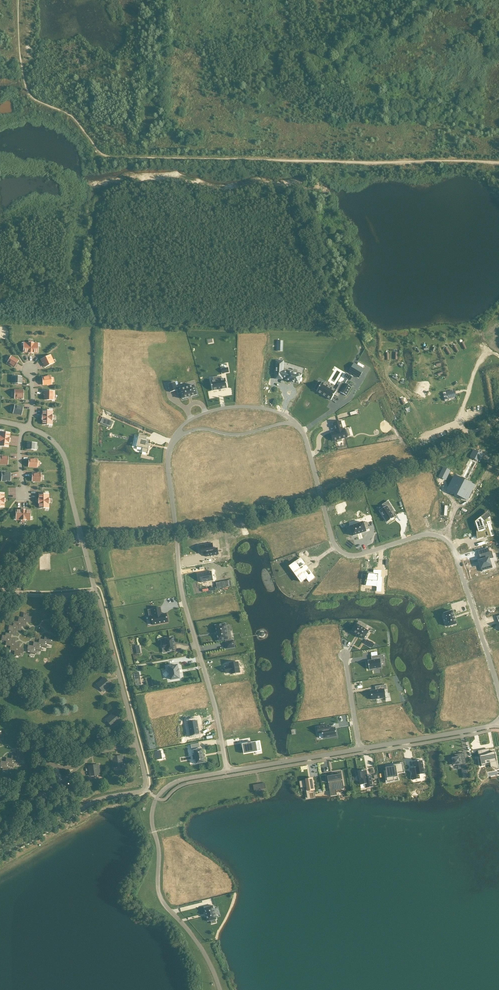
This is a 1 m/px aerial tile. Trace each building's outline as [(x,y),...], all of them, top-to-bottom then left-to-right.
[(24,344),(23,353),(38,354),(38,345),(33,344),(33,342),(28,342),(28,344),(24,344)] [(51,355),(41,359),(43,363),(44,367),(53,364),(50,359),(52,358),(51,355)] [(19,360),(11,356),(6,363),(14,368),(19,360)] [(291,381),(291,382),(293,382),(294,383),(294,382),(299,384),(300,381),(301,382),(301,381),(302,380),(302,379),(302,378),(301,377),(302,375),(293,372),(293,371),(289,370),(289,369),(288,372),(283,370),(283,361),(276,361),(276,373),(282,373),(282,377),(286,379),(286,380),(291,381)] [(349,371),(359,378),(364,369),(354,363),(349,371)] [(42,376),(43,385),(52,384),(51,375),(42,376)] [(213,391),(227,388),(226,379),(211,381),(213,391)] [(341,382),(336,391),(322,382),(322,383),(319,381),(314,389),(317,391),(331,400),(334,394),(338,396),(340,392),(346,396),(352,387),(345,383),(345,384),(341,382)] [(182,399),(183,399),(183,398),(188,397),(191,396),(196,395),(197,395),(197,394),(194,386),(194,385),(180,389),(179,386),(177,387),(175,382),(168,384),(170,392),(177,390),(178,394),(181,393),(182,398),(182,399)] [(23,398),(23,390),(14,390),(14,398),(23,398)] [(44,400),(53,400),(53,391),(44,391),(44,400)] [(21,416),(23,407),(14,405),(13,414),(21,416)] [(42,410),(42,425),(51,425),(51,419),(52,419),(52,415),(51,415),(51,410),(42,410)] [(109,426),(112,420),(101,415),(98,421),(109,426)] [(336,431),(331,433),(333,441),(337,440),(338,442),(342,441),(342,439),(347,437),(345,429),(343,429),(341,421),(334,423),(336,431)] [(10,433),(1,432),(0,437),(0,446),(9,447),(10,433)] [(138,442),(136,447),(137,447),(143,448),(142,452),(147,453),(148,453),(149,446),(150,446),(150,445),(148,445),(149,439),(148,439),(148,440),(146,439),(147,437),(147,436),(139,435),(139,438),(138,437),(138,438),(138,442)] [(479,461),(483,455),(474,450),(470,456),(479,461)] [(8,456),(0,456),(0,465),(8,465),(8,456)] [(28,467),(37,468),(38,459),(29,458),(28,467)] [(133,480),(133,487),(139,487),(143,487),(140,487),(140,486),(140,482),(140,481),(140,480),(140,477),(142,477),(142,478),(144,478),(144,476),(147,476),(148,476),(147,476),(148,471),(135,470),(134,470),(134,473),(135,473),(135,474),(134,474),(134,475),(130,475),(130,480),(133,480)] [(10,481),(10,472),(2,472),(2,481),(10,481)] [(32,482),(41,482),(41,473),(32,473),(32,482)] [(455,477),(452,482),(456,484),(453,490),(465,497),(464,498),(468,500),(472,492),(468,491),(471,485),(455,477)] [(419,494),(414,496),(415,497),(414,497),(415,500),(416,500),(416,501),(412,503),(412,504),(414,511),(415,511),(415,509),(418,508),(418,506),(422,505),(423,505),(423,504),(432,501),(431,500),(430,498),(433,497),(432,493),(429,494),(428,492),(429,492),(429,491),(419,494),(419,493),(418,493),(419,494)] [(38,494),(38,508),(48,508),(48,503),(49,503),(49,499),(48,499),(48,494),(38,494)] [(388,501),(382,505),(384,507),(380,510),(387,522),(394,517),(391,512),(394,511),(388,501)] [(16,510),(16,518),(21,518),(21,520),(25,520),(25,518),(30,518),(30,510),(16,510)] [(484,530),(488,529),(486,523),(489,522),(488,522),(487,519),(488,517),(489,517),(485,513),(477,519),(479,525),(477,526),(477,538),(486,536),(484,530)] [(350,526),(353,536),(366,531),(366,530),(369,529),(367,522),(363,523),(363,522),(350,526)] [(212,543),(200,545),(202,554),(206,553),(206,557),(219,555),(217,548),(213,549),(212,543)] [(491,551),(479,555),(481,560),(479,561),(480,564),(481,565),(480,565),(482,571),(483,571),(482,571),(488,569),(487,566),(491,565),(489,559),(494,558),(491,551)] [(301,558),(290,566),(298,577),(301,582),(303,580),(304,580),(307,578),(309,582),(315,578),(312,574),(309,576),(305,571),(308,569),(301,558)] [(381,577),(382,570),(381,570),(381,571),(377,571),(376,574),(368,573),(367,580),(373,581),(372,585),(378,585),(378,589),(378,590),(382,590),(382,580),(383,577),(381,577)] [(213,580),(211,571),(199,573),(201,582),(213,580)] [(231,577),(217,579),(218,585),(232,582),(231,577)] [(491,586),(495,600),(498,598),(498,584),(491,586)] [(153,609),(154,616),(151,616),(153,625),(168,622),(166,613),(162,614),(160,607),(153,609)] [(448,627),(457,624),(452,611),(444,613),(448,627)] [(364,638),(368,631),(365,629),(366,626),(359,621),(357,624),(356,624),(352,631),(352,632),(352,631),(363,638),(364,638)] [(226,626),(226,625),(226,623),(215,625),(215,626),(218,640),(218,641),(226,639),(226,640),(226,641),(225,642),(226,649),(235,647),(234,640),(232,640),(228,641),(228,639),(229,639),(227,630),(230,630),(229,625),(226,626)] [(50,636),(45,635),(44,639),(39,638),(38,642),(33,642),(33,645),(28,645),(27,649),(27,652),(30,652),(30,654),(35,655),(36,650),(41,651),(41,647),(46,648),(47,644),(52,645),(53,640),(50,639),(50,636)] [(174,650),(173,646),(175,646),(175,645),(174,642),(173,637),(171,637),(169,637),(170,637),(165,638),(166,643),(163,644),(164,648),(167,647),(167,651),(170,651),(174,650)] [(367,639),(365,643),(373,648),(375,644),(367,639)] [(372,660),(368,661),(369,669),(381,667),(381,662),(384,661),(383,655),(372,657),(372,660)] [(230,666),(225,667),(226,673),(231,672),(231,674),(240,672),(238,662),(229,663),(230,666)] [(169,667),(171,679),(172,679),(179,678),(180,678),(179,673),(180,673),(179,673),(179,670),(179,669),(179,670),(178,670),(177,665),(178,665),(177,665),(169,666),(169,667)] [(313,677),(314,681),(314,682),(317,681),(327,679),(327,675),(326,675),(325,673),(325,672),(324,672),(323,672),(322,666),(323,666),(323,665),(311,667),(315,667),(315,671),(314,671),(314,672),(315,677),(313,677)] [(471,668),(462,670),(466,684),(474,681),(471,668)] [(96,684),(103,693),(111,686),(104,677),(96,684)] [(376,692),(371,693),(372,701),(386,699),(384,691),(387,691),(386,687),(376,688),(376,689),(377,688),(377,691),(376,691),(376,692)] [(105,720),(112,728),(121,721),(113,712),(105,720)] [(191,735),(190,735),(191,735),(200,734),(200,733),(199,734),(197,721),(197,720),(188,722),(191,735)] [(322,733),(323,738),(336,736),(337,736),(335,727),(330,728),(329,725),(317,727),(318,733),(322,733)] [(243,744),(244,753),(261,750),(260,741),(243,744)] [(481,751),(482,755),(479,755),(479,758),(480,758),(481,762),(481,765),(482,765),(482,762),(488,761),(490,761),(491,761),(492,764),(496,763),(495,758),(496,758),(495,753),(494,754),(494,753),(494,750),(493,751),(493,752),(489,753),(489,751),(487,751),(485,752),(484,748),(484,750),(481,751)] [(196,764),(205,762),(202,749),(194,750),(194,751),(195,755),(193,755),(194,759),(196,759),(196,763),(196,764)] [(17,751),(17,755),(12,754),(11,758),(6,757),(5,761),(1,761),(0,764),(0,765),(0,766),(0,768),(3,768),(2,769),(8,770),(8,766),(13,767),(14,763),(19,764),(20,760),(25,761),(26,755),(23,755),(23,752),(17,751)] [(467,778),(468,777),(464,753),(457,754),(458,755),(456,755),(455,755),(456,757),(452,758),(452,760),(449,760),(450,765),(453,765),(454,766),(458,765),(461,764),(462,769),(463,775),(464,778),(467,778)] [(111,756),(113,767),(124,766),(123,755),(111,756)] [(424,774),(421,760),(413,762),(414,767),(410,768),(412,780),(419,779),(418,775),(424,774)] [(87,765),(89,776),(100,775),(99,764),(87,765)] [(397,771),(396,765),(385,767),(386,770),(385,770),(387,778),(394,777),(394,780),(399,779),(397,771)] [(367,770),(358,772),(359,777),(357,777),(358,781),(360,781),(360,786),(366,785),(366,789),(373,788),(371,776),(368,776),(367,770)] [(327,776),(331,796),(331,795),(335,794),(334,787),(343,786),(343,787),(343,786),(342,778),(341,778),(340,775),(328,777),(328,776),(327,776)] [(299,781),(300,787),(306,786),(308,797),(315,796),(312,781),(309,781),(308,779),(299,781)] [(217,923),(216,919),(217,919),(216,919),(213,906),(213,905),(213,906),(205,907),(204,907),(205,908),(208,921),(211,920),(212,924),(217,923)]
